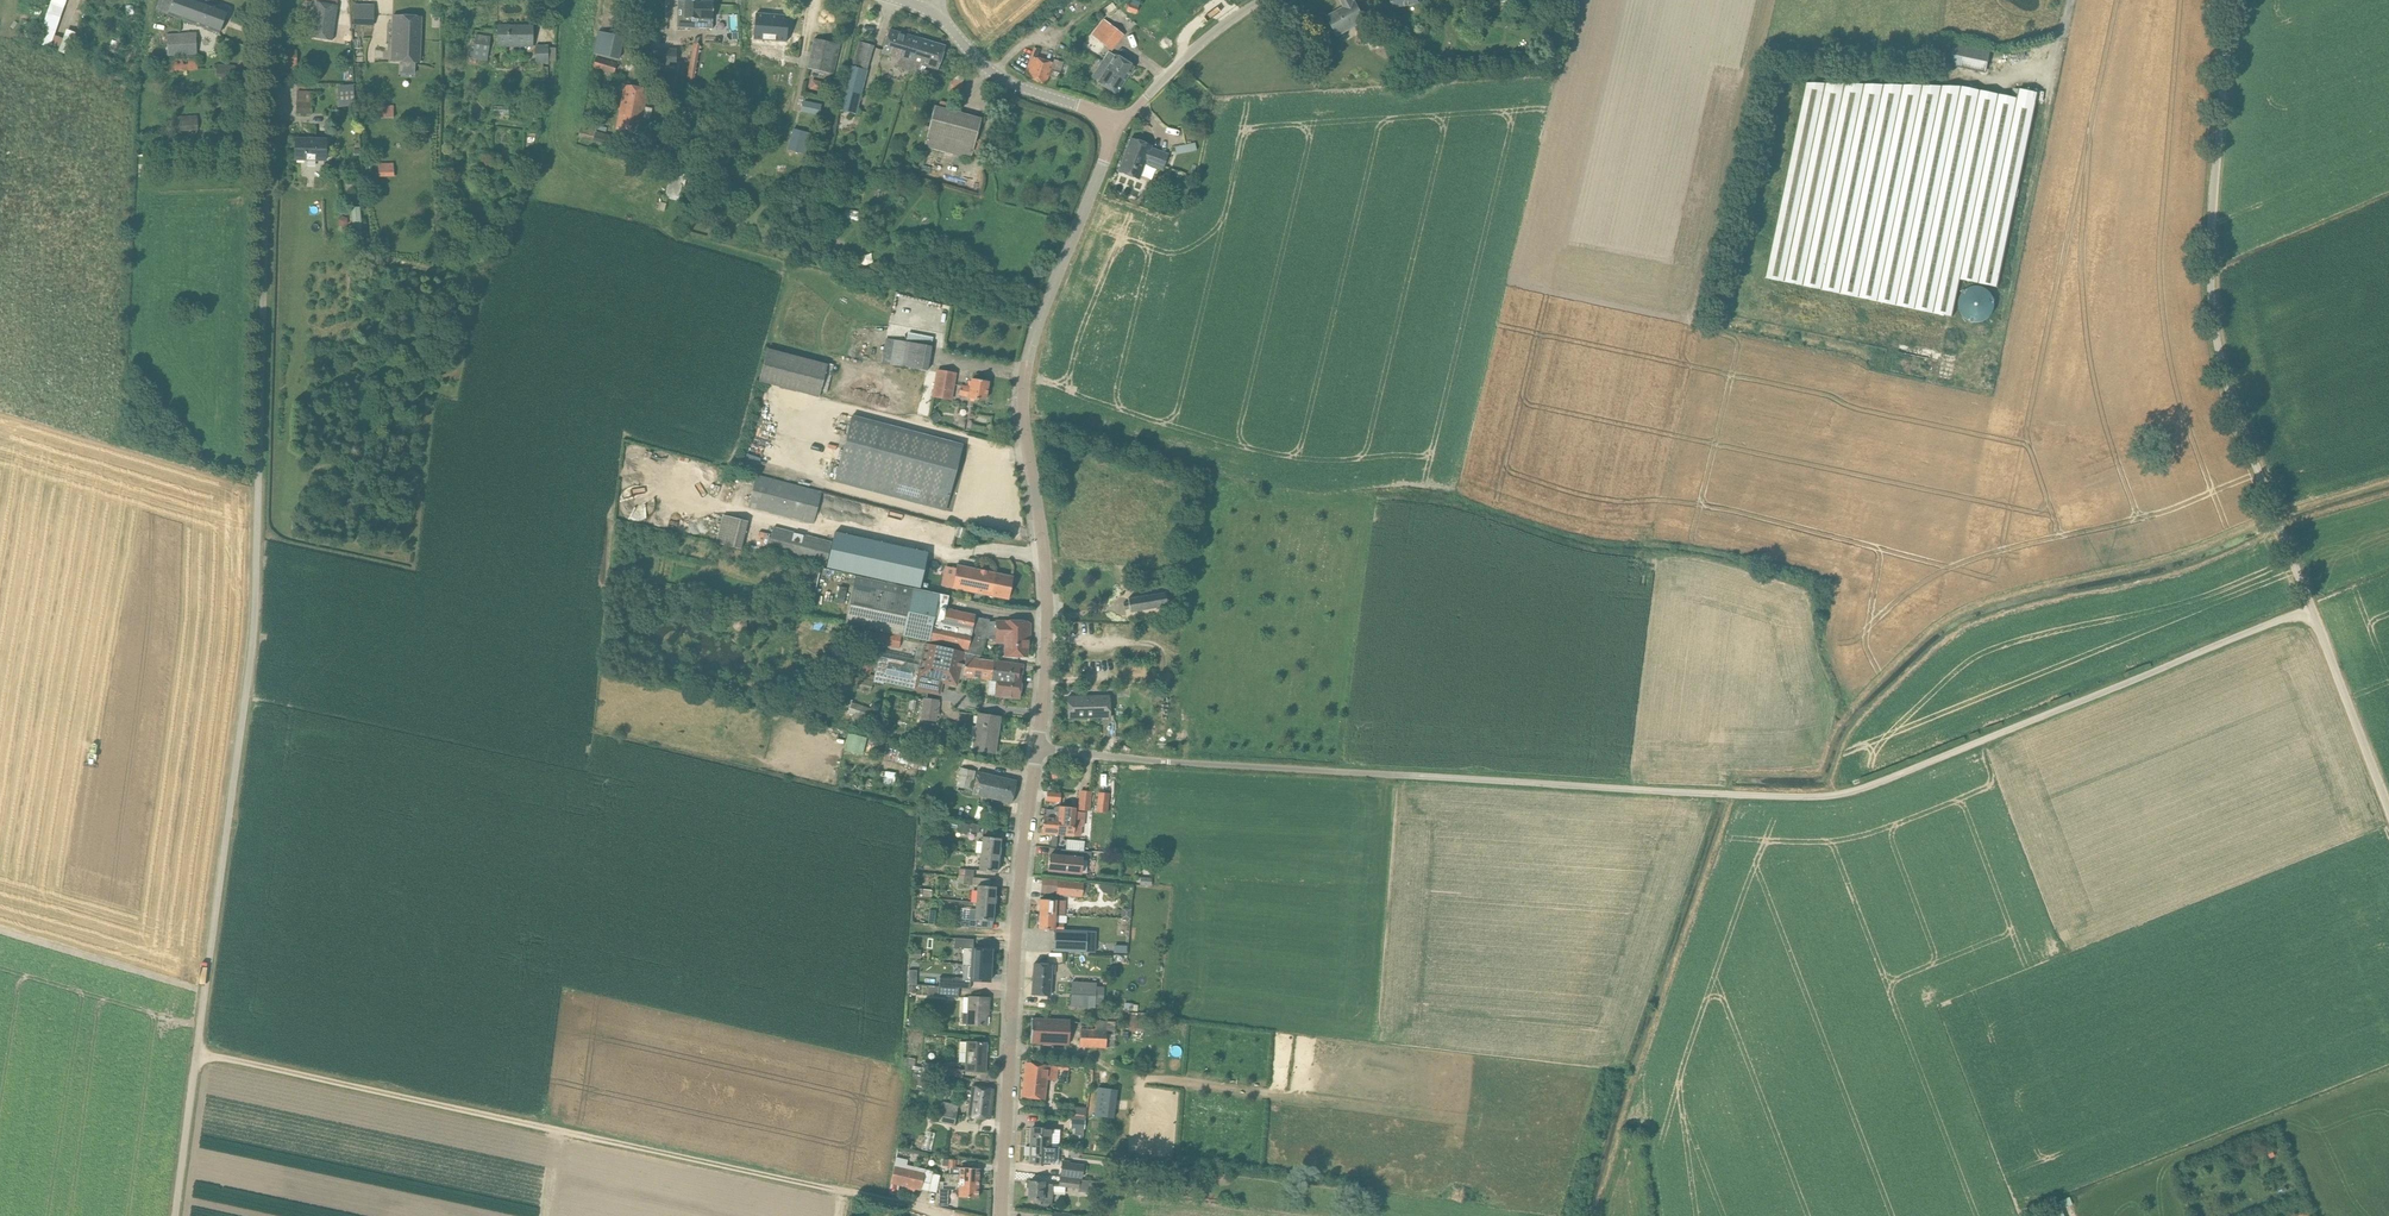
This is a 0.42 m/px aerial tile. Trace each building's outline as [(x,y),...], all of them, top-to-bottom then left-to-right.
[(157,11),(220,33),(228,11),(212,4),(213,0),(202,0),(202,1),(200,0),(161,0),(157,11)] [(316,2),(310,37),(332,41),(338,5),(337,5),(338,0),(317,0),(316,2)] [(1365,20),(1355,1),(1354,2),(1353,0),(1341,0),(1344,7),(1327,17),(1337,35),(1365,20)] [(685,1),(678,1),(676,25),(690,26),(691,18),(700,18),(700,27),(713,28),(714,2),(685,1)] [(375,4),(353,3),(352,28),(360,28),(360,25),(374,26),(375,4)] [(1129,5),(1127,11),(1136,14),(1138,8),(1129,5)] [(126,6),(127,15),(134,14),(134,6),(126,6)] [(787,36),(789,16),(756,14),(755,33),(787,36)] [(418,62),(421,17),(393,15),(390,61),(418,62)] [(1123,35),(1105,20),(1093,35),(1111,50),(1123,35)] [(533,46),(533,27),(507,27),(507,26),(499,26),(499,25),(498,25),(498,47),(533,46)] [(77,33),(68,29),(59,51),(69,55),(77,33)] [(625,36),(598,30),(594,56),(620,61),(625,37),(625,36)] [(898,67),(911,71),(921,39),(890,30),(882,53),(901,59),(898,67)] [(166,34),(168,56),(198,54),(196,32),(166,34)] [(486,61),(490,36),(476,34),(472,58),(486,61)] [(1377,37),(1381,49),(1390,46),(1386,34),(1377,37)] [(58,51),(63,38),(56,36),(51,48),(58,51)] [(833,75),(840,45),(815,39),(809,68),(833,75)] [(921,39),(911,71),(916,72),(919,64),(938,70),(946,46),(921,39)] [(114,40),(112,46),(121,49),(123,43),(114,40)] [(874,46),(859,41),(852,66),(848,65),(838,110),(856,114),(868,70),(867,70),(874,46)] [(699,44),(693,43),(693,45),(692,51),(687,85),(693,86),(694,82),(699,44)] [(548,64),(548,45),(536,45),(536,64),(548,64)] [(1989,53),(1954,46),(1950,64),(1985,72),(1989,53)] [(298,64),(298,52),(283,52),(283,64),(298,64)] [(1109,66),(1127,78),(1134,66),(1116,55),(1116,56),(1109,52),(1103,62),(1109,66)] [(596,57),(593,68),(614,74),(617,63),(596,57)] [(1053,63),(1033,57),(1027,79),(1029,80),(1046,85),(1053,63)] [(177,59),(177,69),(198,69),(197,58),(177,59)] [(1054,63),(1051,70),(1061,73),(1064,63),(1054,60),(1053,63),(1054,63)] [(218,63),(216,77),(235,79),(236,65),(218,63)] [(1127,78),(1109,66),(1098,83),(1110,90),(1109,92),(1114,95),(1115,93),(1117,94),(1127,78)] [(1060,73),(1052,70),(1050,76),(1058,79),(1060,73)] [(954,79),(951,91),(960,93),(964,82),(954,79)] [(813,80),(811,89),(825,92),(827,83),(813,80)] [(1807,83),(1766,278),(1953,317),(1960,279),(1998,287),(2039,93),(2019,89),(2017,98),(1962,87),(1807,83)] [(355,106),(354,85),(339,85),(340,106),(355,106)] [(647,89),(625,85),(616,129),(638,134),(647,89)] [(311,115),(312,92),(298,92),(297,114),(311,115)] [(804,102),(802,111),(819,115),(821,106),(804,102)] [(379,106),(379,118),(394,118),(394,106),(379,106)] [(982,119),(935,106),(925,146),(971,158),(982,119)] [(198,130),(198,116),(174,116),(175,131),(198,130)] [(578,137),(593,141),(607,145),(607,143),(609,136),(595,132),(597,127),(583,123),(578,137)] [(794,129),(789,150),(809,155),(814,133),(794,129)] [(1152,146),(1131,138),(1118,172),(1139,179),(1145,163),(1163,170),(1169,154),(1151,148),(1152,146)] [(326,161),(327,140),(296,139),(296,159),(326,161)] [(1197,150),(1195,143),(1176,147),(1177,154),(1197,150)] [(453,152),(453,147),(450,144),(446,144),(443,147),(443,152),(446,156),(450,156),(453,152)] [(380,164),(380,177),(394,177),(393,163),(380,164)] [(680,200),(685,180),(671,176),(666,196),(680,200)] [(346,181),(346,190),(364,192),(365,186),(363,186),(363,182),(346,181)] [(348,224),(348,218),(342,216),(338,219),(339,225),(343,227),(348,224)] [(1959,309),(1959,310),(1960,311),(1960,312),(1961,313),(1961,314),(1962,315),(1963,316),(1963,317),(1964,317),(1964,318),(1965,318),(1966,319),(1967,319),(1967,320),(1968,320),(1969,321),(1970,321),(1971,322),(1972,322),(1973,322),(1974,322),(1975,323),(1976,323),(1977,323),(1978,323),(1979,323),(1979,322),(1980,322),(1981,322),(1982,322),(1983,322),(1984,321),(1985,321),(1986,320),(1987,320),(1987,319),(1988,319),(1989,318),(1990,317),(1991,316),(1991,315),(1992,315),(1992,314),(1993,313),(1993,312),(1994,312),(1994,311),(1994,310),(1994,309),(1995,308),(1995,307),(1995,306),(1995,305),(1995,304),(1995,303),(1995,302),(1995,301),(1995,300),(1994,300),(1994,299),(1994,298),(1994,297),(1993,297),(1993,296),(1993,295),(1992,295),(1992,294),(1991,293),(1991,292),(1990,292),(1990,291),(1989,291),(1988,290),(1987,290),(1987,289),(1986,289),(1986,288),(1985,288),(1984,288),(1983,287),(1982,287),(1981,287),(1981,286),(1980,286),(1979,286),(1978,286),(1977,286),(1976,286),(1975,286),(1974,286),(1973,286),(1973,287),(1972,287),(1971,287),(1970,287),(1969,288),(1968,288),(1967,289),(1966,289),(1966,290),(1965,290),(1964,291),(1964,292),(1963,292),(1963,293),(1962,293),(1962,294),(1961,294),(1961,295),(1961,296),(1960,297),(1960,298),(1959,299),(1959,300),(1959,301),(1959,302),(1959,303),(1958,304),(1959,304),(1959,305),(1959,306),(1959,307),(1959,308),(1959,309)] [(906,342),(886,338),(882,363),(928,370),(933,337),(908,333),(906,342)] [(768,348),(759,382),(819,397),(827,363),(768,348)] [(936,369),(932,397),(952,400),(957,373),(936,369)] [(986,400),(989,382),(972,379),(970,387),(961,386),(960,394),(969,395),(970,399),(979,400),(979,398),(986,400)] [(931,417),(934,423),(941,418),(937,412),(931,417)] [(963,445),(851,416),(834,481),(946,510),(963,445)] [(814,524),(816,516),(821,496),(822,492),(757,476),(749,507),(814,524)] [(741,550),(748,521),(725,515),(717,544),(741,550)] [(967,529),(960,527),(957,536),(964,538),(967,529)] [(832,543),(774,528),(769,548),(748,544),(747,552),(769,556),(769,551),(826,565),(832,543)] [(835,533),(827,568),(920,588),(928,553),(835,533)] [(1008,599),(1013,577),(957,566),(942,563),(938,585),(953,587),(953,588),(1008,599)] [(804,586),(816,589),(819,571),(808,569),(804,586)] [(845,623),(924,641),(924,640),(982,653),(985,639),(996,639),(996,643),(1006,643),(1006,656),(1027,657),(1028,621),(1006,621),(996,621),(990,622),(990,619),(975,617),(976,615),(946,609),(949,596),(856,576),(854,588),(845,623)] [(836,602),(844,604),(847,588),(839,586),(836,602)] [(1154,595),(1128,598),(1129,602),(1124,603),(1125,609),(1130,609),(1130,612),(1156,608),(1157,610),(1158,610),(1158,608),(1167,606),(1168,608),(1169,607),(1168,606),(1171,603),(1173,604),(1173,602),(1171,602),(1171,598),(1172,597),(1172,596),(1170,597),(1166,593),(1167,591),(1165,591),(1165,593),(1157,594),(1157,592),(1153,593),(1154,595)] [(876,632),(874,644),(899,649),(901,636),(876,632)] [(924,640),(924,641),(918,665),(879,656),(874,676),(852,672),(851,678),(846,677),(844,688),(870,693),(873,682),(883,684),(884,682),(918,689),(917,690),(940,695),(943,684),(958,686),(959,679),(965,680),(966,674),(996,680),(995,697),(1020,698),(1022,678),(1019,678),(1020,667),(994,665),(995,660),(979,658),(980,656),(981,656),(982,653),(924,640)] [(861,664),(860,672),(871,674),(873,667),(861,664)] [(1111,718),(1110,696),(1068,697),(1069,718),(1111,718)] [(920,719),(936,721),(940,699),(924,697),(920,719)] [(852,702),(848,714),(869,720),(873,709),(852,702)] [(997,738),(1000,717),(978,714),(974,751),(993,753),(995,738),(997,738)] [(848,733),(844,749),(862,754),(867,738),(848,733)] [(960,749),(969,750),(970,741),(961,740),(960,749)] [(1058,764),(1049,767),(1053,779),(1062,776),(1058,764)] [(971,790),(975,772),(960,769),(956,786),(971,790)] [(1012,803),(1017,781),(976,772),(971,794),(1012,803)] [(1091,792),(1080,790),(1078,810),(1089,811),(1091,792)] [(1060,801),(1061,794),(1046,792),(1045,800),(1060,801)] [(1099,792),(1097,812),(1107,813),(1109,793),(1099,792)] [(1060,816),(1058,835),(1073,836),(1073,835),(1081,836),(1081,826),(1084,826),(1085,813),(1076,812),(1076,809),(1063,808),(1062,816),(1060,816)] [(1058,835),(1060,816),(1057,816),(1058,810),(1048,809),(1047,816),(1044,815),(1042,833),(1058,835)] [(958,831),(967,833),(969,824),(960,822),(958,831)] [(970,831),(985,834),(986,827),(972,823),(970,831)] [(981,854),(999,856),(1001,839),(983,838),(981,854)] [(1066,850),(1084,852),(1085,842),(1067,840),(1066,850)] [(1066,857),(1050,855),(1049,870),(1081,874),(1083,859),(1091,860),(1092,852),(1066,850),(1066,857)] [(997,872),(999,856),(981,854),(980,871),(997,872)] [(965,870),(965,878),(974,878),(974,871),(965,870)] [(1140,885),(1152,886),(1152,878),(1140,877),(1140,885)] [(973,886),(974,878),(965,878),(964,885),(973,886)] [(1084,883),(1058,881),(1056,894),(1083,897),(1083,892),(1084,884),(1084,883)] [(1113,887),(1105,885),(1104,893),(1112,894),(1113,887)] [(977,902),(995,904),(996,887),(978,886),(977,902)] [(915,897),(932,897),(932,890),(916,889),(915,897)] [(1040,899),(1040,914),(1057,915),(1064,915),(1065,900),(1040,899)] [(995,904),(977,902),(976,919),(993,921),(995,904)] [(1122,918),(1131,919),(1132,909),(1123,908),(1122,918)] [(1057,915),(1040,914),(1039,929),(1056,930),(1064,930),(1065,924),(1057,923),(1057,915)] [(951,925),(961,925),(961,918),(961,917),(952,917),(951,925)] [(1087,931),(1064,930),(1056,930),(1054,952),(1087,953),(1087,931)] [(972,964),(991,965),(992,950),(973,948),(974,939),(955,938),(955,949),(964,949),(963,964),(964,964),(972,965),(972,964)] [(920,959),(921,949),(910,949),(909,958),(920,959)] [(1056,965),(1034,963),(1032,995),(1049,996),(1051,974),(1056,975),(1056,965)] [(972,964),(972,965),(964,964),(963,980),(990,981),(991,965),(972,964)] [(939,986),(958,987),(960,978),(939,977),(939,980),(939,986)] [(1073,981),(1071,1008),(1096,1010),(1096,1008),(1097,986),(1097,982),(1073,981)] [(908,984),(907,992),(916,993),(916,985),(908,984)] [(958,997),(958,987),(939,986),(938,996),(958,997)] [(989,998),(970,997),(969,1013),(962,1013),(962,1024),(969,1024),(986,1026),(987,1015),(985,1014),(985,1010),(989,1010),(989,998)] [(910,1014),(910,1023),(917,1023),(918,1015),(910,1014)] [(1116,1014),(1106,1014),(1105,1024),(1082,1024),(1081,1047),(1115,1049),(1116,1014)] [(1127,1014),(1125,1029),(1146,1033),(1148,1019),(1140,1018),(1140,1016),(1127,1014)] [(1071,1020),(1032,1018),(1031,1043),(1070,1044),(1071,1020)] [(986,1071),(986,1043),(960,1042),(960,1053),(966,1053),(965,1071),(986,1071)] [(942,1074),(943,1067),(923,1064),(923,1068),(915,1067),(916,1060),(909,1059),(908,1068),(942,1074)] [(1058,1066),(1027,1062),(1023,1097),(1044,1099),(1047,1078),(1056,1079),(1058,1066)] [(963,1070),(943,1067),(942,1074),(962,1077),(963,1070)] [(928,1076),(913,1073),(911,1085),(926,1087),(928,1076)] [(994,1089),(971,1087),(969,1115),(990,1117),(994,1089)] [(1094,1116),(1114,1119),(1118,1089),(1098,1087),(1094,1116)] [(958,1105),(942,1102),(939,1121),(954,1124),(958,1105)] [(1086,1118),(1072,1117),(1072,1119),(1071,1119),(1070,1129),(1085,1129),(1086,1118)] [(1031,1147),(1055,1148),(1059,1148),(1060,1138),(1060,1130),(1051,1129),(1032,1128),(1031,1147)] [(1054,1163),(1055,1148),(1031,1147),(1030,1163),(1049,1164),(1049,1163),(1054,1163)] [(956,1167),(957,1159),(945,1158),(944,1166),(949,1167),(948,1173),(944,1173),(944,1180),(979,1182),(980,1168),(956,1167)] [(1085,1165),(1068,1163),(1067,1169),(1061,1168),(1060,1176),(1083,1179),(1085,1165)] [(925,1170),(895,1164),(891,1182),(921,1189),(923,1182),(931,1184),(933,1171),(925,1169),(925,1170)] [(1045,1182),(1029,1181),(1029,1199),(1041,1200),(1041,1206),(1052,1206),(1053,1191),(1065,1192),(1065,1187),(1093,1190),(1094,1183),(1060,1178),(1058,1186),(1053,1186),(1053,1184),(1044,1184),(1045,1182)] [(944,1181),(940,1181),(939,1189),(959,1190),(959,1197),(978,1198),(979,1182),(944,1180),(944,1181)] [(2063,1206),(2074,1203),(2073,1200),(2055,1206),(2058,1215),(2067,1215),(2063,1206)]
